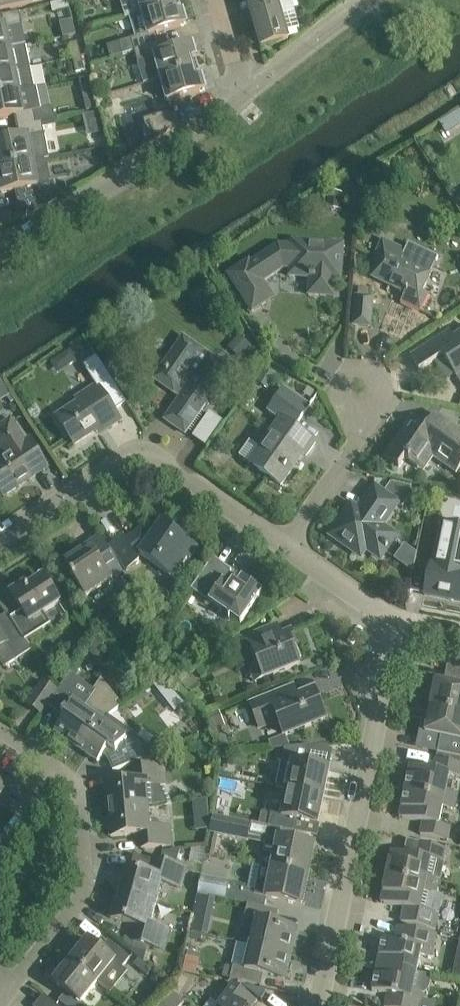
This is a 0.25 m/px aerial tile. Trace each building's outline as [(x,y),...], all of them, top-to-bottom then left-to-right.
[(43,0),(0,0),(0,10),(43,0)] [(125,18),(129,17),(180,3),(179,0),(120,0),(125,18)] [(265,4),(251,9),(253,14),(252,15),(262,48),(288,40),(281,16),(295,12),(291,0),(264,0),(265,4)] [(68,1),(50,5),(52,14),(70,10),(68,1)] [(120,42),(123,54),(135,51),(158,44),(155,33),(186,24),(180,3),(129,17),(135,38),(120,42)] [(24,46),(20,25),(22,24),(19,12),(0,16),(0,51),(24,46)] [(69,44),(72,58),(81,57),(78,42),(69,44)] [(120,42),(107,46),(111,58),(123,54),(120,42)] [(144,84),(161,79),(198,68),(192,46),(161,55),(158,44),(135,51),(144,84)] [(24,46),(0,51),(0,73),(31,67),(26,45),(24,46)] [(81,57),(72,58),(76,73),(85,71),(81,57)] [(35,88),(31,67),(0,73),(0,96),(35,88)] [(205,90),(198,68),(161,79),(167,101),(205,90)] [(0,96),(0,118),(16,115),(18,127),(42,122),(55,120),(52,107),(40,110),(35,88),(0,96)] [(147,144),(147,145),(175,127),(174,126),(173,127),(169,112),(143,119),(150,142),(147,144)] [(18,127),(20,139),(0,143),(0,168),(45,160),(49,159),(42,122),(18,127)] [(45,160),(0,168),(0,187),(1,193),(16,190),(22,221),(58,200),(54,183),(50,184),(45,160)] [(328,203),(327,209),(341,210),(342,204),(343,193),(329,192),(328,203)] [(227,274),(252,312),(266,303),(255,286),(285,267),(289,268),(289,276),(310,278),(308,295),(325,296),(326,290),(334,291),(335,280),(341,280),(343,244),(291,240),(291,246),(278,245),(250,263),(249,260),(227,274)] [(379,262),(372,277),(405,293),(401,301),(420,310),(428,294),(422,291),(431,273),(438,257),(410,243),(406,251),(383,240),(373,260),(379,262)] [(356,296),(354,324),(370,326),(372,297),(356,296)] [(411,356),(419,371),(433,362),(443,356),(455,375),(456,376),(459,373),(459,334),(454,338),(450,331),(411,356)] [(220,392),(216,389),(225,376),(199,358),(204,351),(183,337),(153,379),(174,394),(176,390),(182,394),(165,420),(185,434),(207,402),(211,404),(220,392)] [(70,350),(62,355),(67,363),(69,362),(71,365),(77,361),(70,350)] [(107,429),(121,420),(114,410),(126,402),(96,356),(83,365),(96,385),(76,398),(79,402),(56,417),(74,445),(105,425),(107,429)] [(265,370),(257,382),(268,389),(276,377),(265,370)] [(8,390),(2,381),(0,383),(0,397),(4,394),(7,398),(11,395),(8,392),(8,390)] [(260,448),(250,441),(239,456),(281,485),(303,454),(306,456),(316,442),(294,427),(310,405),(284,386),(268,409),(281,418),(260,448)] [(192,436),(204,445),(222,419),(209,411),(192,436)] [(384,458),(398,468),(405,459),(417,467),(426,453),(456,473),(459,467),(459,432),(435,414),(426,428),(412,418),(384,458)] [(28,481),(47,468),(28,440),(25,442),(11,420),(0,427),(0,446),(5,455),(0,458),(0,490),(4,496),(21,485),(19,482),(26,478),(28,481)] [(392,533),(382,526),(398,503),(403,506),(413,493),(411,486),(391,482),(383,493),(375,487),(359,510),(351,505),(335,528),(342,533),(340,536),(351,543),(348,547),(361,556),(366,549),(380,559),(388,547),(384,544),(392,533)] [(417,504),(426,505),(430,487),(421,484),(417,504)] [(110,545),(126,570),(139,561),(136,556),(140,554),(172,577),(187,557),(190,558),(198,546),(162,521),(151,536),(141,529),(125,540),(123,536),(110,545)] [(443,523),(434,565),(430,565),(424,594),(459,601),(459,527),(443,523)] [(113,580),(123,572),(99,535),(79,548),(81,551),(65,562),(66,564),(61,568),(69,581),(73,579),(85,598),(112,579),(113,580)] [(231,570),(213,557),(198,578),(216,590),(208,601),(228,616),(227,618),(229,620),(231,617),(240,624),(263,592),(242,577),(237,585),(226,577),(231,570)] [(11,619),(16,627),(25,641),(50,624),(43,613),(59,602),(44,578),(27,588),(24,584),(10,593),(23,612),(11,619)] [(118,622),(106,630),(112,641),(125,632),(118,622)] [(6,667),(31,650),(25,641),(16,627),(2,635),(0,632),(0,657),(6,667)] [(270,628),(239,640),(249,666),(257,663),(263,679),(300,664),(293,647),(296,646),(291,634),(283,637),(275,640),(270,628)] [(430,707),(459,713),(459,668),(447,665),(444,682),(438,681),(435,680),(433,690),(430,707)] [(67,708),(62,716),(64,717),(54,731),(76,746),(86,732),(93,737),(103,722),(110,716),(119,709),(113,702),(116,699),(99,678),(92,688),(71,673),(53,698),(67,708)] [(27,705),(40,714),(56,690),(44,682),(27,705)] [(285,690),(250,704),(260,728),(278,720),(284,735),(325,719),(314,692),(290,702),(285,690)] [(430,707),(428,716),(425,733),(444,737),(459,740),(459,713),(430,707)] [(444,737),(425,733),(428,716),(420,715),(414,745),(441,751),(444,737)] [(86,732),(76,746),(98,762),(103,755),(108,759),(113,771),(134,763),(150,756),(148,751),(144,742),(131,732),(110,716),(103,722),(93,737),(86,732)] [(276,787),(287,789),(323,797),(329,769),(307,765),(311,744),(284,747),(276,787)] [(410,764),(405,791),(456,801),(457,793),(446,791),(449,774),(459,776),(459,763),(436,758),(434,769),(410,764)] [(106,784),(108,810),(148,807),(172,803),(164,784),(166,784),(164,765),(134,768),(135,782),(106,784)] [(318,824),(323,797),(287,789),(281,816),(271,814),(269,826),(281,829),(293,831),(295,820),(318,824)] [(400,817),(402,817),(423,822),(421,834),(448,840),(451,826),(439,824),(442,807),(454,809),(456,801),(405,791),(400,817)] [(207,799),(194,799),(195,829),(208,829),(207,799)] [(149,818),(148,807),(108,810),(111,837),(140,834),(141,848),(172,845),(170,826),(160,827),(159,823),(157,820),(154,818),(149,818)] [(272,868),(307,875),(313,846),(279,839),(281,829),(269,826),(213,815),(210,833),(265,844),(263,851),(275,853),(272,868)] [(404,852),(392,850),(387,876),(437,887),(446,848),(407,839),(404,852)] [(125,867),(118,892),(156,903),(162,883),(181,888),(187,868),(157,860),(153,875),(125,867)] [(307,875),(272,868),(269,883),(257,881),(254,895),(301,904),(307,875)] [(201,876),(198,894),(225,899),(229,882),(201,876)] [(437,887),(387,876),(381,902),(404,907),(401,922),(438,930),(441,914),(440,914),(444,896),(436,895),(437,887)] [(150,924),(156,903),(118,892),(111,918),(139,926),(134,941),(164,949),(169,929),(150,924)] [(199,896),(196,910),(212,913),(215,899),(199,896)] [(256,920),(251,944),(290,953),(296,928),(270,922),(273,910),(248,904),(244,917),(256,920)] [(394,941),(383,939),(377,964),(417,972),(420,955),(432,957),(437,933),(398,925),(394,941)] [(459,934),(452,975),(459,977),(459,934)] [(71,960),(98,982),(114,962),(121,968),(130,958),(108,940),(101,949),(88,939),(71,960)] [(284,979),(290,953),(251,944),(245,968),(233,966),(233,968),(225,966),(223,977),(256,984),(258,973),(284,979)] [(71,960),(54,981),(66,991),(59,1001),(65,1005),(86,1005),(81,1002),(98,982),(71,960)] [(372,990),(388,994),(385,1005),(436,1005),(437,1002),(423,1000),(425,992),(413,990),(417,972),(377,964),(372,990)] [(256,1002),(233,985),(218,1005),(253,1005),(256,1002)] [(156,1005),(181,1005),(186,1001),(184,1000),(172,991),(169,989),(156,1005)] [(43,994),(34,1005),(58,1005),(43,994)]
